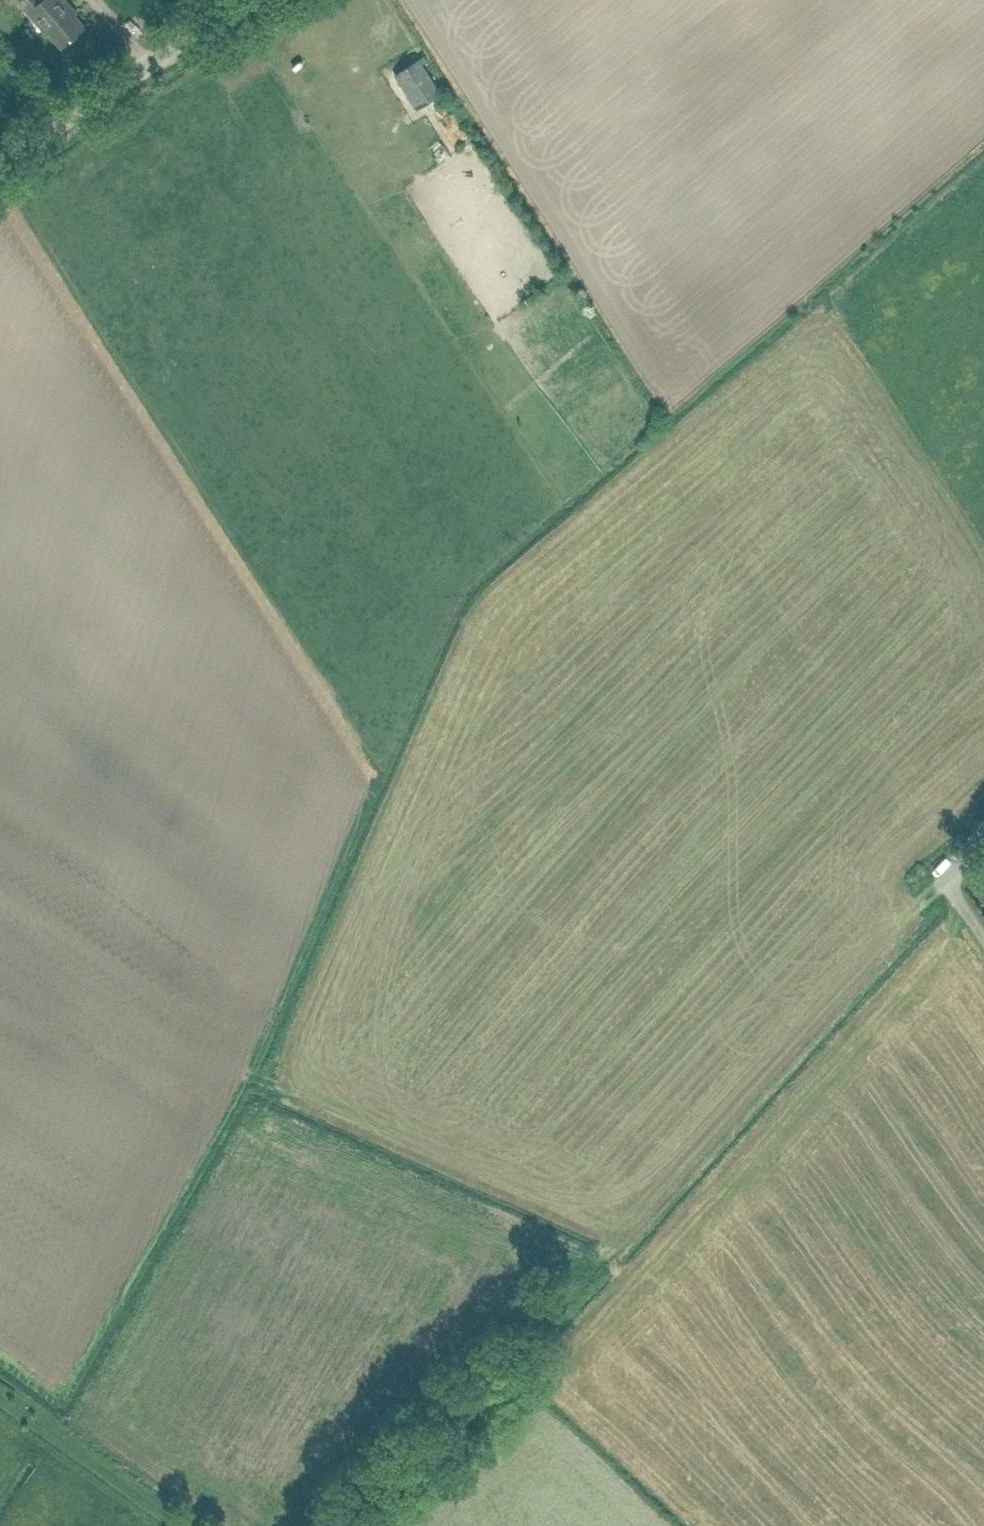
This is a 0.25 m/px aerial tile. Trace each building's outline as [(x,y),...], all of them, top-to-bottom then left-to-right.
[(86,25),(70,6),(72,4),(68,0),(19,0),(47,33),(49,31),(61,46),(86,25)] [(394,73),(416,107),(441,91),(420,56),(394,73)]
